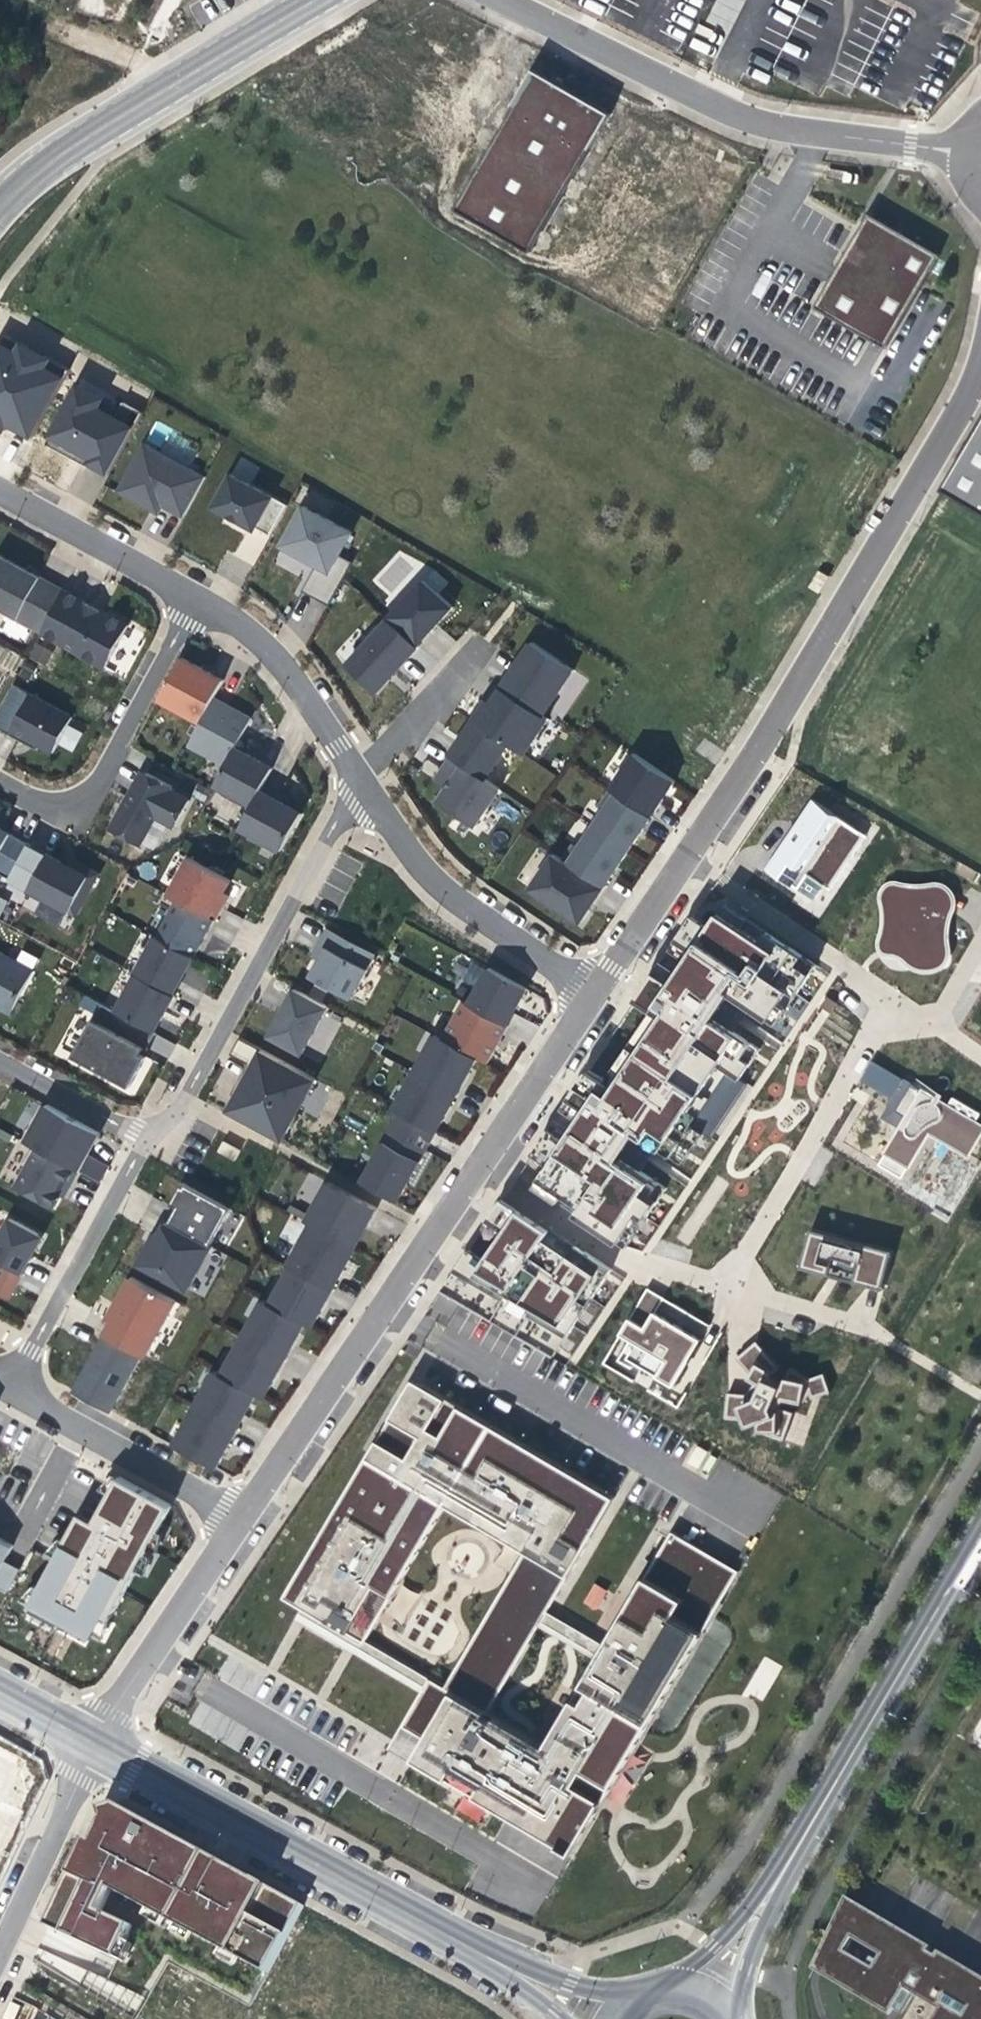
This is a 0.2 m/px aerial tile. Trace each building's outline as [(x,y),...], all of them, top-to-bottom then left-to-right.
[(493,45),(413,183),(531,252),(612,113),(493,45)] [(940,255),(869,214),(815,308),(886,348),(912,302),(940,255)] [(5,335),(0,344),(0,424),(7,427),(9,423),(34,436),(69,367),(5,335)] [(91,463),(110,474),(144,412),(124,401),(116,417),(99,407),(105,398),(80,384),(47,444),(72,458),(77,449),(93,458),(91,462),(91,463)] [(942,489),(980,512),(980,423),(942,489)] [(206,477),(144,443),(118,492),(152,510),(155,503),(162,506),(183,517),(206,477)] [(81,463),(89,467),(91,463),(91,462),(93,458),(77,449),(72,458),(81,463)] [(270,536),(287,505),(231,474),(213,507),(237,521),(255,530),(256,528),(270,536)] [(155,503),(152,510),(158,513),(162,506),(155,503)] [(310,554),(320,560),(327,548),(339,554),(351,532),(304,507),(283,545),(307,559),(310,554)] [(318,564),(303,591),(329,605),(353,562),(339,554),(327,548),(320,560),(318,564)] [(313,562),(318,564),(320,560),(310,554),(307,559),(313,562)] [(42,632),(65,591),(34,574),(0,556),(0,608),(18,617),(17,619),(42,632)] [(388,618),(389,619),(418,646),(435,628),(453,607),(423,579),(388,618)] [(42,632),(106,667),(128,625),(103,611),(101,615),(82,605),(84,601),(65,591),(42,632)] [(92,606),(84,601),(82,605),(101,615),(103,611),(92,606)] [(347,665),(376,691),(399,667),(418,646),(389,619),(347,665)] [(515,670),(503,688),(543,715),(573,669),(532,642),(522,656),(514,669),(515,670)] [(45,664),(51,649),(33,643),(28,659),(45,664)] [(203,668),(183,657),(159,699),(201,722),(214,698),(224,679),(209,671),(206,678),(200,675),(203,668)] [(207,670),(203,668),(200,675),(206,678),(209,671),(207,670)] [(503,688),(502,687),(493,700),(489,706),(485,703),(473,719),(509,743),(524,754),(548,718),(543,715),(503,688)] [(32,694),(12,730),(33,742),(53,753),(73,717),(32,694)] [(201,722),(188,745),(226,765),(236,747),(252,719),(236,710),(235,712),(228,708),(229,706),(214,698),(201,722)] [(463,736),(450,755),(485,779),(509,743),(473,719),(463,736)] [(255,758),(236,747),(226,765),(215,785),(253,805),(261,790),(273,768),(255,758)] [(676,781),(634,753),(610,788),(611,789),(652,816),(661,803),(676,781)] [(485,779),(452,756),(442,770),(455,778),(448,788),(439,802),(476,827),(501,789),(485,779)] [(455,778),(442,770),(439,776),(436,780),(448,788),(455,778)] [(156,816),(175,826),(190,800),(170,790),(172,786),(148,773),(139,790),(134,799),(158,813),(156,816)] [(652,816),(611,789),(601,804),(606,808),(593,828),(628,851),(636,840),(652,816)] [(280,801),(261,790),(253,805),(240,827),(281,850),(302,813),(280,801)] [(140,845),(156,816),(158,813),(134,799),(129,797),(112,829),(140,845)] [(767,869),(814,899),(823,886),(830,891),(839,877),(867,835),(813,800),(767,869)] [(29,844),(0,828),(0,873),(10,878),(29,844)] [(628,851),(593,828),(579,847),(575,844),(564,860),(605,887),(617,869),(628,851)] [(605,887),(564,860),(554,853),(531,889),(581,922),(596,899),(605,887)] [(64,863),(49,855),(30,889),(70,912),(84,887),(90,890),(99,874),(77,862),(73,868),(64,863)] [(73,860),(68,857),(64,863),(73,868),(77,862),(73,860)] [(169,894),(177,899),(214,919),(216,919),(223,906),(219,903),(225,892),(232,880),(189,857),(169,894)] [(943,890),(887,890),(887,949),(902,949),(913,950),(913,962),(942,962),(943,890)] [(229,895),(225,892),(219,903),(223,906),(226,901),(229,895)] [(177,899),(157,936),(194,956),(203,940),(214,919),(177,899)] [(711,925),(694,914),(661,964),(638,997),(656,1010),(607,1081),(590,1070),(558,1118),(535,1152),(549,1163),(536,1188),(627,1247),(665,1187),(641,1171),(658,1144),(685,1162),(704,1134),(712,1138),(748,1086),(740,1080),(758,1048),(733,1033),(750,1006),(779,1023),(816,964),(726,905),(711,925)] [(376,954),(329,928),(320,944),(327,948),(320,960),(311,976),(352,998),(376,954)] [(137,973),(137,974),(174,993),(183,975),(194,956),(157,936),(137,973)] [(327,948),(320,944),(317,949),(313,956),(320,960),(327,948)] [(11,1012),(33,971),(0,953),(0,1007),(11,1012)] [(490,967),(470,1004),(506,1024),(515,1008),(527,988),(490,967)] [(137,974),(117,1011),(154,1031),(165,1011),(174,994),(174,993),(137,974)] [(328,1006),(295,988),(277,1021),(269,1035),(302,1053),(328,1006)] [(477,1057),(487,1063),(498,1044),(508,1025),(506,1024),(470,1004),(464,1001),(444,1039),(477,1057)] [(117,1011),(103,1003),(85,1036),(88,1038),(78,1057),(130,1086),(140,1068),(135,1065),(141,1054),(144,1048),(146,1049),(156,1032),(154,1031),(117,1011)] [(168,1058),(175,1044),(155,1034),(148,1048),(168,1058)] [(435,1034),(424,1054),(428,1057),(439,1036),(435,1034)] [(74,1056),(78,1057),(88,1038),(85,1036),(74,1056)] [(424,1054),(415,1071),(457,1094),(468,1075),(477,1057),(444,1039),(439,1036),(428,1057),(424,1054)] [(229,1110),(283,1138),(316,1078),(240,1037),(231,1053),(249,1063),(253,1065),(237,1095),(229,1110)] [(146,1057),(141,1054),(135,1065),(140,1068),(143,1063),(146,1057)] [(871,1061),(860,1080),(892,1097),(887,1107),(882,1117),(900,1129),(880,1165),(902,1177),(928,1132),(969,1155),(980,1134),(980,1126),(975,1122),(980,1113),(954,1098),(948,1107),(911,1085),(912,1083),(904,1078),(902,1080),(871,1061)] [(232,1093),(237,1095),(253,1065),(249,1063),(242,1076),(232,1093)] [(457,1094),(415,1071),(406,1088),(410,1091),(399,1111),(400,1112),(435,1131),(437,1132),(449,1109),(457,1094)] [(395,1109),(399,1111),(410,1091),(406,1088),(395,1109)] [(100,1132),(47,1104),(27,1141),(37,1147),(80,1170),(101,1182),(110,1166),(88,1154),(91,1148),(100,1132)] [(362,1182),(397,1201),(417,1165),(435,1131),(400,1112),(362,1182)] [(225,1141),(219,1151),(236,1159),(241,1150),(225,1141)] [(80,1170),(37,1147),(16,1186),(55,1207),(61,1195),(67,1185),(71,1187),(80,1170)] [(312,1201),(320,1178),(309,1174),(300,1196),(312,1201)] [(307,1220),(312,1223),(354,1246),(356,1247),(366,1229),(377,1207),(329,1181),(307,1220)] [(178,1206),(170,1222),(211,1245),(231,1208),(184,1182),(177,1194),(172,1203),(178,1206)] [(71,1187),(67,1185),(61,1195),(65,1197),(68,1191),(71,1187)] [(469,1248),(443,1290),(552,1355),(613,1270),(505,1196),(485,1226),(501,1237),(493,1249),(486,1260),(469,1248)] [(0,1237),(0,1261),(23,1273),(31,1259),(30,1258),(34,1249),(42,1235),(10,1218),(0,1237)] [(211,1245),(170,1222),(168,1221),(161,1234),(157,1232),(140,1263),(187,1289),(211,1245)] [(289,1265),(333,1288),(342,1271),(348,1261),(346,1260),(354,1246),(312,1223),(289,1265)] [(854,1241),(811,1229),(802,1266),(883,1291),(894,1252),(854,1241)] [(0,1293),(5,1283),(15,1288),(23,1273),(0,1261),(0,1293)] [(333,1288),(289,1265),(272,1297),(307,1318),(316,1323),(325,1305),(333,1288)] [(177,1301),(132,1277),(119,1301),(109,1319),(114,1321),(106,1335),(146,1356),(177,1301)] [(13,1292),(15,1288),(5,1283),(0,1293),(10,1298),(13,1292)] [(663,1296),(648,1288),(627,1325),(622,1333),(637,1343),(627,1356),(675,1384),(701,1339),(656,1312),(663,1296)] [(267,1296),(241,1342),(284,1363),(295,1341),(307,1318),(267,1296)] [(117,1408),(146,1356),(106,1335),(95,1354),(77,1386),(117,1408)] [(779,1368),(757,1341),(737,1358),(758,1383),(751,1395),(728,1394),(726,1418),(755,1420),(756,1406),(765,1413),(759,1431),(785,1442),(794,1412),(780,1407),(787,1394),(803,1403),(810,1393),(813,1399),(831,1392),(824,1373),(809,1378),(791,1368),(780,1385),(774,1381),(768,1377),(779,1368)] [(241,1342),(226,1371),(270,1392),(278,1377),(284,1363),(241,1342)] [(205,1388),(195,1407),(236,1430),(248,1409),(260,1389),(226,1371),(217,1367),(214,1370),(208,1369),(200,1384),(205,1388)] [(413,1379),(396,1408),(403,1412),(420,1383),(413,1379)] [(732,1582),(695,1560),(701,1549),(672,1531),(605,1645),(545,1610),(612,1496),(420,1383),(403,1412),(396,1408),(286,1596),(303,1606),(318,1614),(313,1622),(425,1688),(422,1692),(402,1726),(425,1739),(413,1759),(573,1853),(732,1582)] [(190,1427),(179,1447),(216,1467),(227,1448),(236,1430),(195,1407),(186,1424),(190,1427)] [(175,1445),(179,1447),(190,1427),(186,1424),(175,1445)] [(139,1487),(120,1477),(96,1521),(82,1515),(33,1603),(92,1637),(104,1617),(109,1621),(173,1506),(139,1487)] [(9,1592),(20,1569),(5,1560),(13,1543),(0,1536),(0,1587),(9,1592)] [(739,1571),(701,1549),(695,1560),(732,1582),(739,1571)] [(590,1584),(584,1605),(599,1609),(605,1588),(590,1584)] [(313,1622),(318,1614),(303,1606),(296,1618),(305,1624),(422,1692),(425,1688),(313,1622)] [(762,1701),(782,1665),(764,1656),(745,1692),(762,1701)] [(425,1739),(402,1726),(389,1748),(411,1761),(413,1759),(425,1739)] [(0,1743),(0,1867),(42,1780),(36,1763),(0,1743)] [(118,1806),(102,1811),(47,1927),(119,1960),(134,1927),(102,1912),(113,1890),(267,1974),(304,1907),(151,1823),(118,1806)] [(813,1971),(820,1976),(835,1946),(844,1952),(854,1937),(882,1954),(915,1974),(927,1953),(929,1954),(931,1949),(847,1898),(813,1971)] [(820,1976),(890,2018),(894,2011),(902,2016),(913,1997),(939,2013),(936,2018),(980,2018),(980,2015),(931,1985),(944,1963),(937,1958),(929,1954),(927,1953),(915,1974),(882,1954),(873,1969),(844,1952),(835,1946),(820,1976)] [(937,1958),(944,1963),(931,1985),(980,2015),(980,1980),(939,1954),(937,1958)] [(5,2018),(17,2018),(22,2008),(12,2003),(5,2018)]
